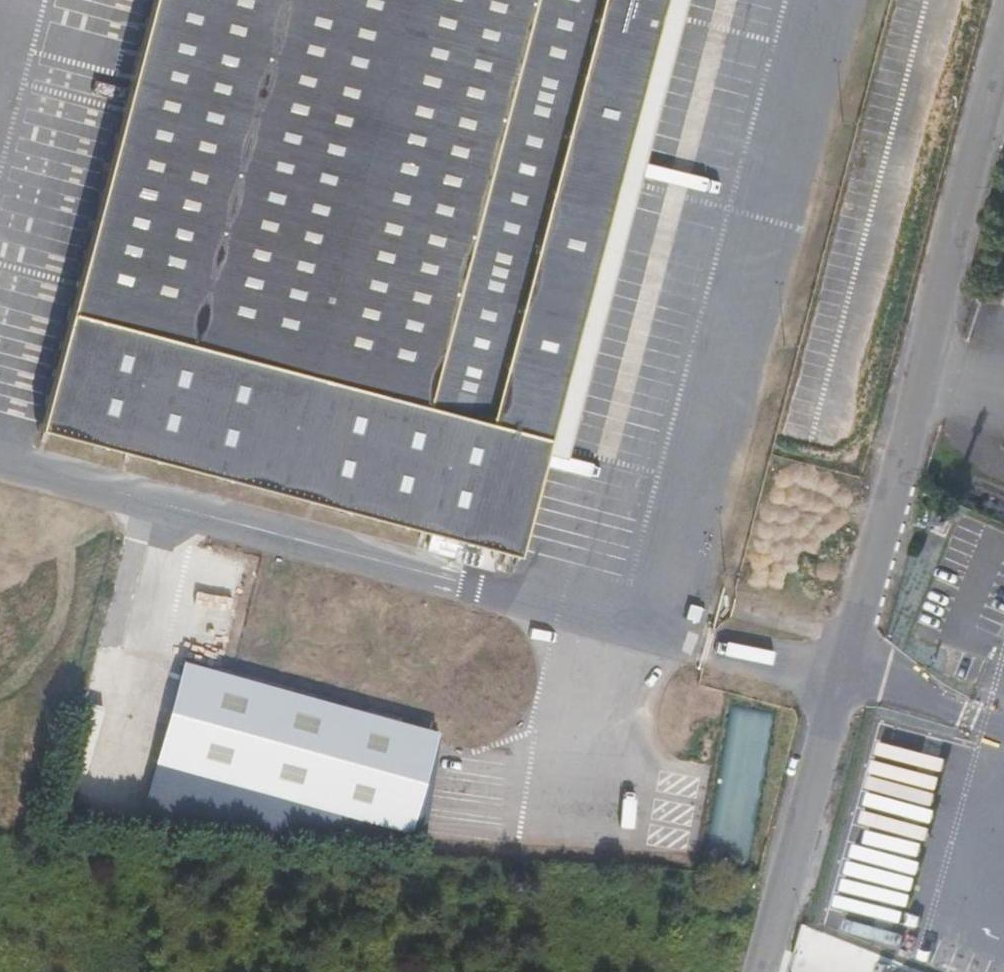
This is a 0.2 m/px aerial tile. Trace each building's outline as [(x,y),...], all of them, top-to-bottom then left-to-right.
[(36,427),(513,554),(540,454),(662,0),(152,0),(36,427)] [(540,454),(563,460),(687,0),(662,0),(540,454)] [(235,611),(241,556),(184,550),(178,605),(235,611)] [(405,858),(438,725),(178,661),(145,794),(405,858)]
